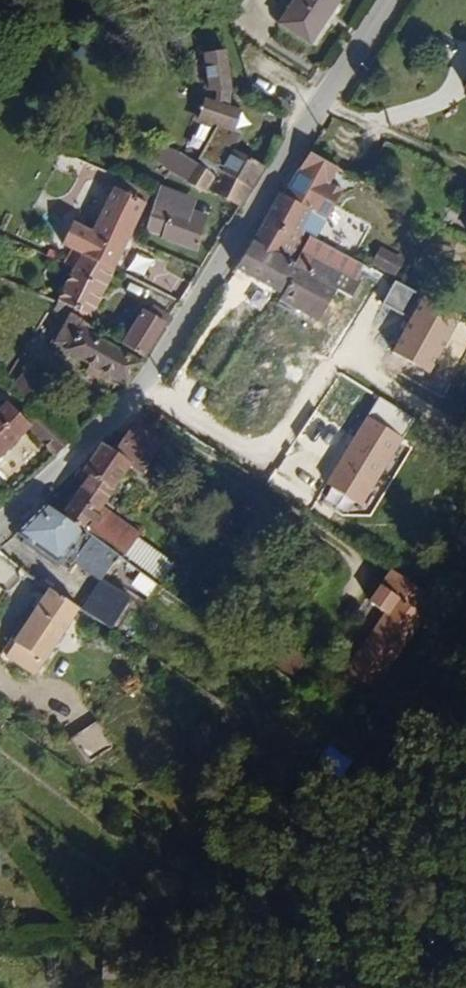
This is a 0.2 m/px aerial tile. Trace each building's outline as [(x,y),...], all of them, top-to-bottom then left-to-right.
[(334,0),(290,0),(282,12),(313,33),(334,0)] [(228,81),(222,39),(203,43),(209,83),(216,82),(216,94),(206,92),(204,97),(217,104),(228,81)] [(268,156),(230,137),(243,99),(227,97),(228,81),(217,104),(212,115),(221,117),(206,146),(209,148),(205,155),(226,166),(229,162),(256,175),(268,156)] [(212,115),(217,104),(204,97),(203,100),(200,99),(199,105),(202,106),(200,112),(212,115)] [(205,155),(196,150),(162,134),(156,145),(168,151),(165,155),(190,170),(189,172),(205,181),(207,179),(214,183),(216,179),(243,196),(256,175),(229,162),(226,166),(205,155)] [(326,171),(335,154),(313,142),(301,158),(326,171)] [(201,201),(166,183),(159,196),(194,215),(196,210),(201,201)] [(292,250),(316,202),(282,185),(254,229),(292,250)] [(118,261),(145,202),(121,190),(101,233),(76,221),(62,251),(72,255),(83,250),(91,254),(94,249),(118,261)] [(211,221),(209,216),(196,210),(194,215),(159,196),(150,214),(200,241),(211,221)] [(325,307),(342,277),(360,286),(370,267),(321,242),(311,261),(292,250),(254,229),(237,256),(276,277),(274,281),(325,307)] [(412,269),(423,249),(395,234),(385,254),(412,269)] [(89,314),(118,261),(94,249),(91,254),(84,269),(66,302),(89,314)] [(419,298),(428,282),(409,272),(402,289),(419,298)] [(149,348),(174,305),(153,296),(148,306),(142,303),(125,334),(149,348)] [(147,351),(70,310),(54,339),(92,356),(86,368),(104,376),(111,364),(129,371),(147,351)] [(41,367),(11,348),(0,365),(0,371),(28,387),(41,367)] [(41,413),(18,392),(0,408),(0,451),(35,419),(41,413)] [(79,427),(51,405),(41,413),(35,419),(62,441),(79,427)] [(100,497),(131,450),(138,455),(155,428),(149,421),(147,422),(134,413),(112,437),(104,430),(79,460),(88,466),(62,506),(85,522),(87,518),(139,555),(152,534),(100,497)] [(76,552),(91,527),(85,522),(62,506),(47,495),(14,525),(52,555),(61,543),(76,552)] [(112,550),(115,544),(91,527),(76,552),(96,565),(108,548),(112,550)] [(393,636),(421,592),(378,564),(366,582),(384,593),(368,619),(393,636)] [(107,616),(126,585),(97,566),(78,597),(107,616)] [(0,570),(0,580),(4,582),(8,576),(0,570)] [(129,585),(147,597),(157,583),(139,571),(129,585)] [(46,647),(78,597),(49,579),(18,629),(46,647)] [(94,772),(118,756),(96,721),(71,737),(94,772)]
